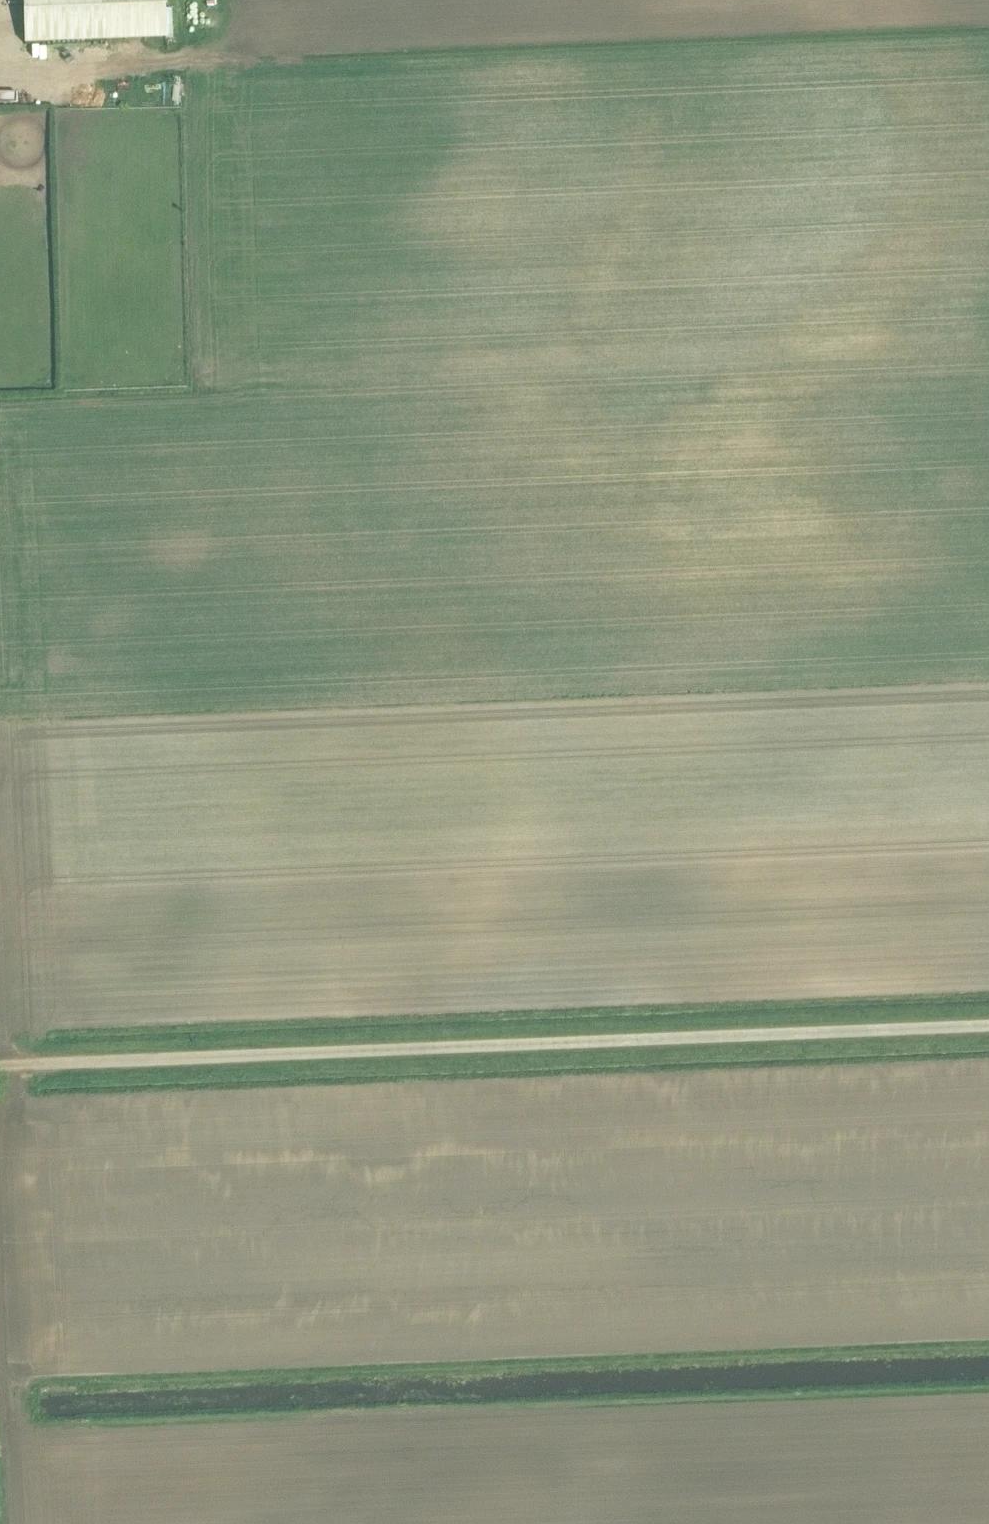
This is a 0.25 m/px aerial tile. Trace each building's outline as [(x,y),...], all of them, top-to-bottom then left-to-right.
[(24,48),(171,42),(170,0),(22,0),(24,48)]
